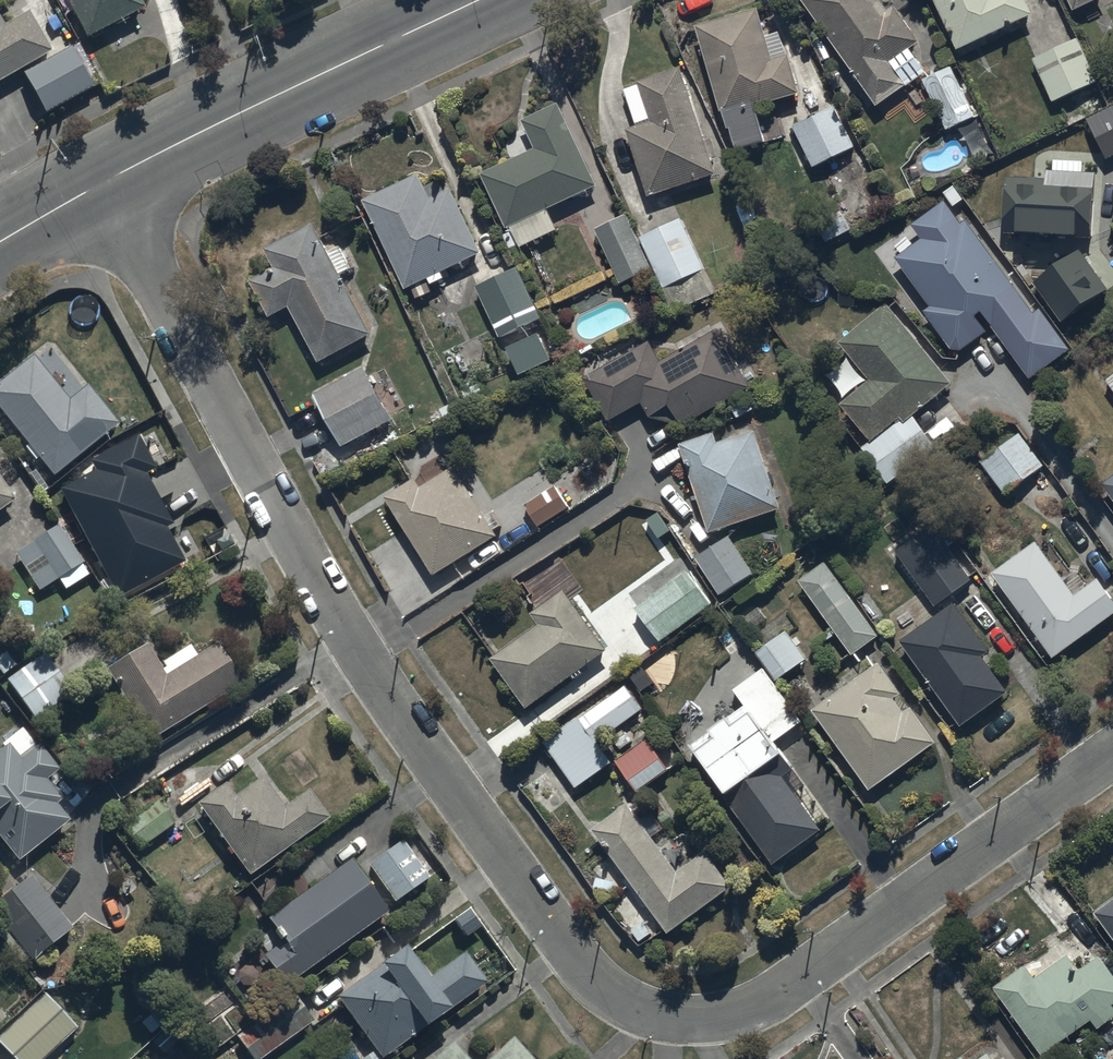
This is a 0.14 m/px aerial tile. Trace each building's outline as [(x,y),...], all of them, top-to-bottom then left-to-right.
[(88,35),(145,6),(142,0),(71,0),(88,35)] [(877,103),(908,81),(893,59),(923,38),(897,1),(888,8),(883,0),(805,0),(877,103)] [(956,47),(1034,13),(1029,0),(936,0),(956,47)] [(759,4),(696,21),(721,110),(728,108),(738,146),(766,139),(756,102),(802,90),(791,49),(787,50),(781,28),(767,32),(759,4)] [(24,68),(48,109),(96,81),(73,42),(54,53),(29,10),(5,23),(0,14),(0,82),(24,68)] [(1077,36),(1033,57),(1054,102),(1099,80),(1077,36)] [(951,63),(920,77),(942,128),(973,114),(951,63)] [(653,115),(628,124),(652,193),(718,169),(680,64),(640,79),(653,115)] [(560,225),(551,206),(599,182),(559,100),(521,116),(535,143),(480,171),(508,227),(512,225),(522,244),(560,225)] [(835,101),(792,123),(813,165),(856,143),(835,101)] [(1045,173),(1010,173),(1008,232),(1019,232),(1019,239),(1095,240),(1097,169),(1045,168),(1045,173)] [(419,171),(363,195),(413,298),(433,288),(430,282),(446,274),(444,269),(484,249),(453,185),(445,188),(441,178),(425,185),(419,171)] [(923,235),(897,253),(931,302),(923,307),(952,347),(963,346),(987,330),(977,313),(984,308),(1031,376),(1073,346),(1044,304),(1034,311),(968,217),(962,221),(945,198),(912,221),(923,235)] [(627,211),(598,224),(623,277),(652,263),(627,211)] [(682,212),(640,232),(666,286),(707,266),(682,212)] [(317,219),(266,244),(276,265),(255,276),(272,312),(279,308),(284,318),(300,311),(323,359),(375,334),(343,269),(353,265),(342,242),(331,248),(317,219)] [(1079,244),(1033,277),(1063,318),(1109,285),(1079,244)] [(517,265),(476,285),(502,338),(505,337),(522,373),(556,357),(538,321),(544,318),(517,265)] [(873,438),(867,443),(894,476),(938,441),(914,412),(953,380),(888,300),(842,337),(874,377),(843,401),(873,438)] [(652,338),(583,375),(605,419),(644,400),(651,415),(682,420),(750,383),(720,325),(662,356),(652,338)] [(33,349),(0,375),(0,403),(52,471),(119,419),(89,381),(70,396),(33,349)] [(365,363),(314,390),(343,444),(394,416),(365,363)] [(1104,377),(1112,389),(1112,370),(1104,377)] [(715,430),(681,441),(709,530),(781,507),(756,428),(718,440),(715,430)] [(982,457),(1005,491),(1046,463),(1022,429),(982,457)] [(421,474),(388,493),(435,574),(500,535),(496,527),(502,523),(493,509),(487,513),(457,463),(426,481),(421,474)] [(1101,479),(1112,496),(1112,471),(1101,479)] [(15,497),(0,475),(0,508),(15,497)] [(553,482),(524,502),(542,528),(571,508),(553,482)] [(158,517),(103,546),(107,554),(93,561),(113,600),(182,564),(158,517)] [(59,523),(16,551),(41,589),(60,577),(67,588),(91,573),(59,523)] [(973,574),(936,523),(899,550),(936,602),(973,574)] [(729,534),(696,555),(721,592),(753,570),(729,534)] [(992,569),(1053,655),(1112,612),(1112,588),(1101,571),(1074,590),(1037,537),(992,569)] [(823,558),(798,577),(855,652),(880,632),(823,558)] [(687,565),(634,604),(660,639),(713,601),(687,565)] [(538,620),(491,653),(527,704),(610,646),(567,584),(531,609),(538,620)] [(956,599),(902,637),(961,720),(1009,686),(986,653),(991,650),(956,599)] [(812,654),(788,624),(757,648),(780,678),(812,654)] [(149,639),(107,664),(149,738),(246,682),(223,641),(200,653),(193,641),(161,660),(149,639)] [(877,656),(811,706),(871,786),(936,737),(912,705),(905,709),(895,695),(902,689),(877,656)] [(13,681),(17,687),(35,718),(74,695),(52,658),(13,681)] [(765,664),(736,683),(748,700),(691,739),(775,862),(825,828),(819,820),(829,813),(778,737),(803,720),(765,664)] [(596,738),(645,703),(626,676),(541,737),(577,788),(613,762),(596,738)] [(18,858),(72,817),(59,800),(64,796),(49,776),(60,767),(40,741),(38,742),(24,723),(3,739),(6,743),(0,748),(0,834),(18,858)] [(669,767),(649,737),(619,757),(639,787),(669,767)] [(228,779),(198,800),(250,874),(332,817),(311,785),(287,802),(267,773),(238,793),(228,779)] [(679,867),(628,799),(591,827),(670,931),(733,883),(706,846),(679,867)] [(404,835),(369,859),(396,898),(431,875),(404,835)] [(391,907),(351,855),(270,917),(280,929),(257,946),(288,986),(391,907)] [(30,869),(0,892),(0,918),(31,957),(73,925),(30,869)] [(1096,909),(1112,933),(1112,897),(1096,909)] [(336,993),(375,1046),(360,1058),(361,1058),(390,1058),(401,1051),(397,1046),(490,978),(468,948),(435,973),(410,938),(336,993)] [(1043,1049),(1096,1014),(1101,1022),(1112,1014),(1112,967),(1104,953),(1080,969),(1069,952),(1036,973),(1028,962),(998,981),(1043,1049)] [(0,1031),(0,1038),(19,1058),(40,1058),(77,1024),(45,989),(0,1031)] [(256,1018),(236,1032),(256,1058),(258,1058),(306,1024),(294,1007),(264,1029),(256,1018)] [(514,1033),(486,1058),(538,1058),(514,1033)] [(453,1037),(430,1058),(474,1058),(453,1037)] [(991,1049),(977,1058),(998,1058),(991,1049)]
